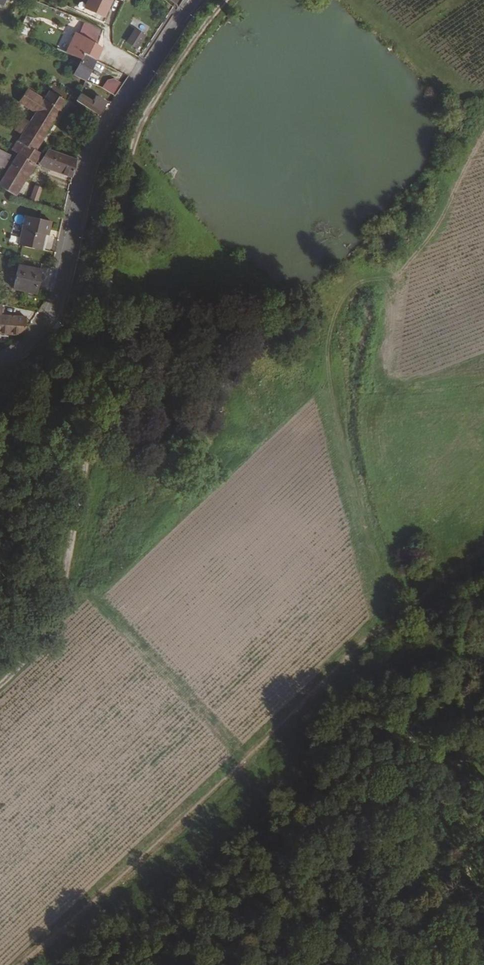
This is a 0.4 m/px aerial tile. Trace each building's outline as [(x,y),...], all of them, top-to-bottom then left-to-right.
[(98,15),(106,0),(80,0),(78,4),(98,15)] [(75,58),(78,52),(89,58),(95,46),(91,44),(97,28),(80,19),(72,34),(68,31),(59,51),(75,58)] [(137,37),(126,30),(118,42),(129,49),(137,37)] [(89,58),(78,52),(75,58),(68,74),(80,80),(89,58)] [(106,79),(101,87),(111,94),(118,82),(112,78),(106,79)] [(23,86),(14,99),(31,110),(40,97),(23,86)] [(19,140),(12,151),(29,161),(36,150),(32,147),(62,99),(46,89),(40,97),(31,110),(25,120),(16,132),(13,136),(16,139),(19,140)] [(87,99),(76,92),(71,99),(93,113),(100,101),(91,95),(90,97),(88,97),(87,99)] [(17,115),(9,128),(16,132),(25,120),(17,115)] [(72,159),(42,147),(32,162),(68,176),(72,159)] [(12,151),(0,171),(0,186),(9,192),(29,161),(12,151)] [(6,156),(5,155),(0,153),(0,167),(1,168),(8,156),(6,156)] [(39,201),(42,186),(34,184),(30,198),(39,201)] [(40,233),(43,220),(19,213),(11,241),(32,247),(37,232),(40,233)] [(23,291),(28,267),(6,263),(1,287),(23,291)] [(15,337),(24,330),(24,320),(0,318),(0,335),(15,337)]
